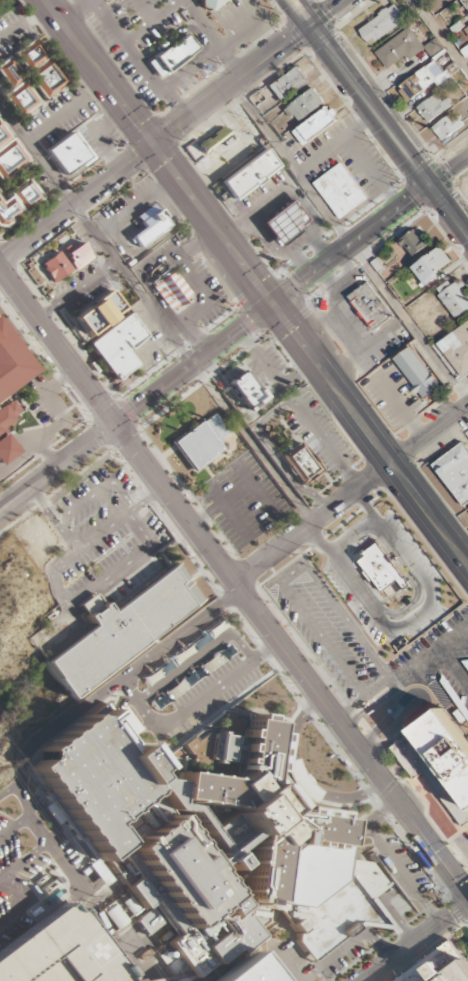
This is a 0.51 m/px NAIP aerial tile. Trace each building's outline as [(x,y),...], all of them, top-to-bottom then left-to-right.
[(207,11),(223,0),(198,0),(207,11)] [(405,19),(392,3),(358,30),(370,47),(405,19)] [(405,57),(407,60),(424,50),(411,29),(374,51),(385,69),(405,57)] [(196,49),(165,73),(153,58),(165,49),(166,51),(186,36),(196,49)] [(431,57),(444,48),(437,38),(424,47),(431,57)] [(44,99),(65,84),(33,40),(13,54),(44,99)] [(40,104),(8,58),(0,64),(0,77),(10,91),(3,95),(19,118),(40,104)] [(298,67),(272,86),(283,102),(309,82),(298,67)] [(324,103),(313,88),(285,110),(296,125),(324,103)] [(438,92),(417,108),(428,123),(449,108),(438,92)] [(337,121),(327,108),(293,132),(303,145),(337,121)] [(443,143),(464,126),(453,112),(432,129),(443,143)] [(28,161),(0,125),(0,181),(28,161)] [(223,127),(230,135),(206,155),(199,147),(223,127)] [(88,158),(69,133),(46,151),(64,176),(88,158)] [(264,149),(219,183),(232,199),(251,184),(254,187),(262,181),(260,177),(276,165),(264,149)] [(342,163),(314,184),(341,220),(368,199),(342,163)] [(28,178),(0,196),(0,228),(42,200),(28,178)] [(295,197),(261,223),(278,246),(312,221),(295,197)] [(153,205),(169,225),(139,248),(130,237),(143,227),(136,217),(153,205)] [(409,257),(428,247),(418,229),(399,240),(409,257)] [(92,258),(81,242),(60,257),(57,253),(39,265),(53,285),(92,258)] [(424,285),(453,264),(441,247),(411,267),(424,285)] [(190,296),(168,312),(151,288),(152,287),(149,282),(154,279),(153,278),(167,268),(171,273),(173,271),(190,296)] [(467,309),(467,293),(459,281),(452,286),(449,281),(435,291),(456,319),(467,309)] [(368,283),(348,297),(373,331),(393,316),(368,283)] [(110,291),(124,309),(87,337),(72,319),(110,291)] [(336,303),(326,295),(318,305),(328,313),(336,303)] [(128,314),(88,345),(115,381),(136,366),(125,352),(146,337),(128,314)] [(461,379),(467,374),(467,322),(437,343),(461,379)] [(30,373),(0,396),(0,333),(30,373)] [(392,360),(423,401),(441,387),(410,346),(392,360)] [(254,350),(286,391),(274,400),(261,383),(247,394),(241,387),(255,377),(242,359),(254,350)] [(263,399),(243,370),(226,383),(246,411),(263,399)] [(16,452),(0,464),(0,406),(2,405),(3,406),(11,401),(19,412),(11,418),(13,420),(2,429),(5,433),(3,435),(9,442),(16,452)] [(214,414),(203,423),(201,420),(170,443),(193,474),(223,451),(217,442),(228,433),(214,414)] [(279,457),(299,485),(318,472),(297,443),(279,457)] [(461,443),(431,466),(463,506),(467,502),(467,452),(461,443)] [(357,558),(386,600),(407,585),(377,543),(357,558)] [(73,698),(30,641),(54,622),(58,627),(69,619),(74,625),(71,627),(79,638),(93,627),(86,617),(88,615),(80,605),(94,595),(102,605),(104,604),(111,614),(167,572),(194,607),(73,698)] [(260,935),(255,928),(276,913),(311,962),(365,924),(376,916),(370,908),(364,899),(376,890),(390,880),(376,861),(356,859),(351,858),(354,822),(297,816),(304,807),(299,798),(305,795),(294,776),(286,780),(275,771),(282,723),(271,722),(272,717),(251,714),(247,739),(212,734),(205,777),(182,774),(180,783),(158,780),(109,706),(32,758),(141,918),(137,923),(146,936),(165,922),(178,941),(168,944),(194,980),(196,980),(260,935)] [(442,710),(467,744),(467,824),(464,827),(424,774),(415,779),(391,749),(442,710)] [(68,900),(0,952),(0,980),(129,980),(68,900)] [(115,930),(127,922),(114,904),(103,913),(115,930)] [(452,938),(467,960),(467,980),(394,980),(452,938)] [(249,953),(211,980),(270,980),(249,953)]
